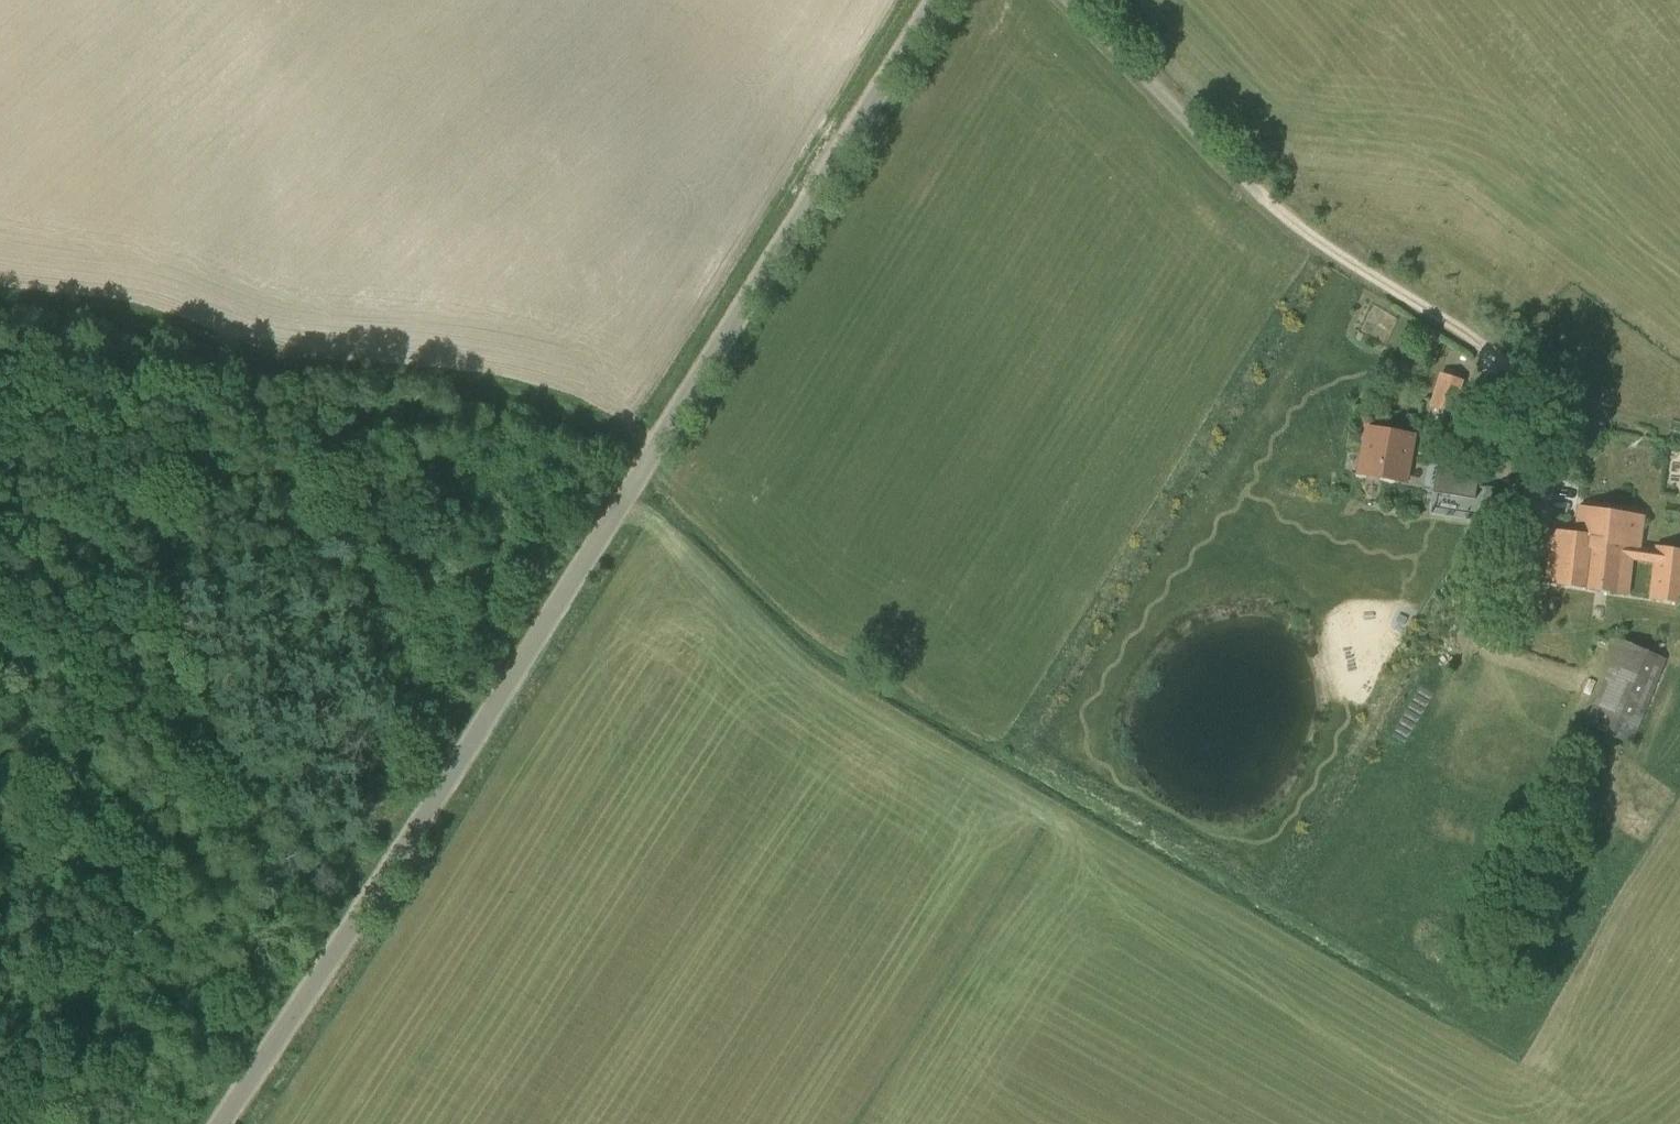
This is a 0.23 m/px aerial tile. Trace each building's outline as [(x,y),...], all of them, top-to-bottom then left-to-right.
[(1454,414),(1465,380),(1440,372),(1429,406),(1454,414)] [(1409,467),(1414,436),(1368,428),(1366,443),(1368,444),(1363,473),(1397,479),(1399,466),(1409,467)] [(1438,460),(1431,488),(1473,499),(1480,471),(1438,460)] [(1503,525),(1506,506),(1499,505),(1502,489),(1485,486),(1478,525),(1492,527),(1493,523),(1503,525)] [(1645,517),(1579,508),(1576,534),(1535,529),(1532,553),(1550,555),(1546,582),(1628,593),(1632,559),(1654,562),(1649,599),(1679,603),(1679,549),(1655,545),(1655,548),(1641,547),(1645,517)] [(1661,676),(1666,663),(1608,664),(1584,722),(1616,735),(1638,735),(1661,678),(1661,676)]
